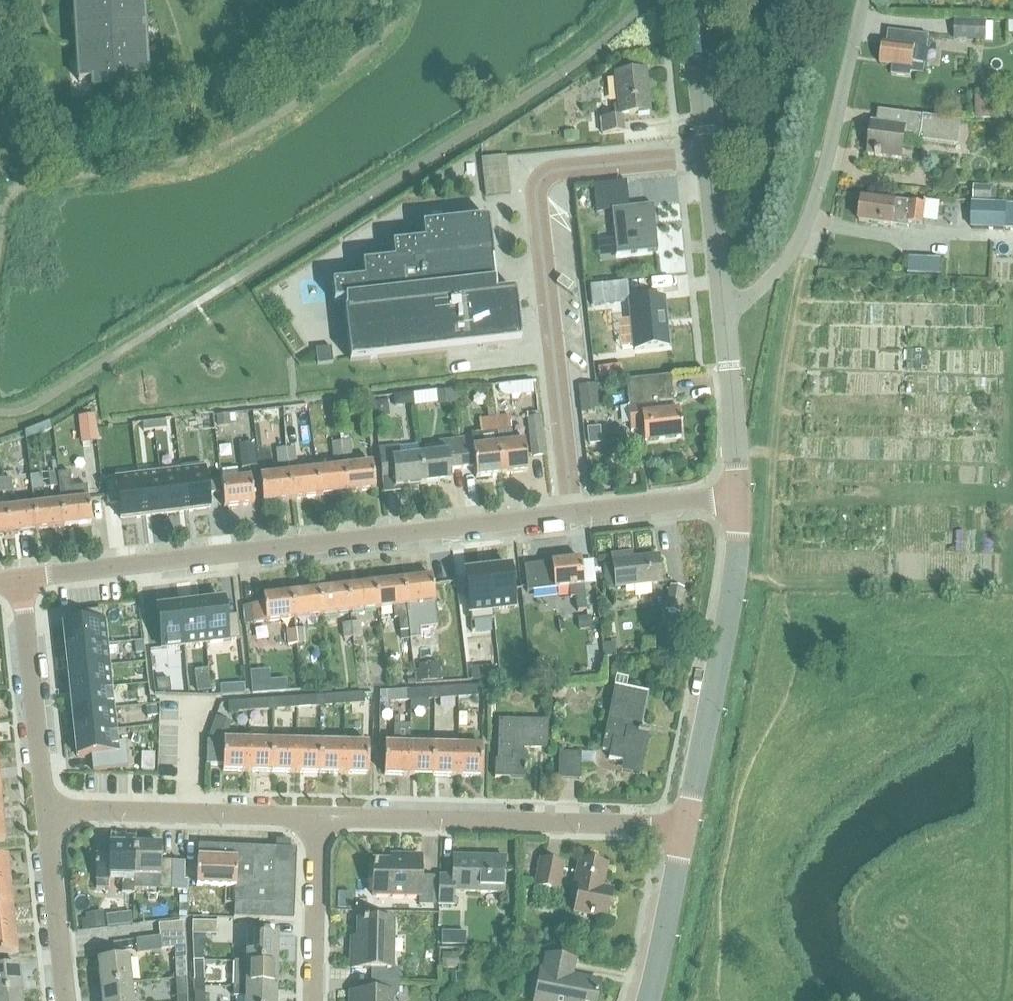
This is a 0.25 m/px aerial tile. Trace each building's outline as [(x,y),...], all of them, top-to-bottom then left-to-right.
[(75,80),(89,79),(90,87),(123,85),(122,77),(144,75),(140,0),(71,0),(75,80)] [(955,41),(986,41),(987,23),(987,21),(955,20),(955,41)] [(881,46),(879,64),(892,66),(890,75),(909,78),(910,73),(923,75),(924,64),(928,65),(930,52),(926,52),(928,38),(887,33),(886,47),(881,46)] [(613,116),(600,118),(602,134),(623,132),(622,120),(621,120),(621,115),(649,112),(646,86),(641,86),(640,72),(615,75),(618,105),(612,106),(613,116)] [(975,96),(976,120),(993,119),(992,96),(975,96)] [(956,145),(959,122),(878,111),(876,123),(872,123),(868,155),(876,156),(876,157),(881,158),(881,157),(902,159),(905,134),(920,136),(919,140),(956,145)] [(506,157),(481,160),(484,196),(510,194),(506,157)] [(599,207),(630,203),(627,178),(596,181),(599,207)] [(973,185),(973,199),(996,200),(996,188),(991,188),(992,186),(973,185)] [(924,200),(923,205),(895,201),(894,205),(862,200),(858,221),(892,226),(892,225),(907,228),(908,223),(922,225),(922,220),(937,222),(941,202),(924,200)] [(652,206),(611,210),(615,256),(657,251),(652,206)] [(969,231),(1001,233),(1012,233),(1012,209),(1003,208),(970,206),(969,231)] [(344,311),(349,362),(520,342),(514,291),(495,294),(491,262),(492,262),(488,219),(421,227),(423,243),(391,246),(393,262),(361,266),(363,281),(331,285),(333,304),(344,302),(345,311),(344,311)] [(914,252),(913,269),(944,271),(945,254),(914,252)] [(662,299),(629,303),(634,350),(667,347),(662,299)] [(603,375),(626,372),(625,359),(601,362),(603,375)] [(643,428),(644,440),(681,436),(678,412),(674,412),(670,375),(625,381),(630,430),(643,428)] [(497,385),(498,390),(500,393),(502,396),(506,397),(533,394),(532,382),(497,385)] [(588,386),(578,387),(581,412),(599,409),(596,386),(596,385),(595,385),(588,386)] [(93,415),(76,418),(79,444),(97,442),(93,415)] [(506,417),(493,419),(495,433),(496,446),(499,476),(527,472),(524,442),(510,444),(506,417)] [(542,455),(538,418),(525,419),(530,456),(542,455)] [(477,420),(479,435),(495,433),(493,419),(477,420)] [(166,429),(165,421),(154,422),(155,431),(166,429)] [(155,431),(154,422),(142,424),(143,432),(155,431)] [(602,422),(590,424),(592,441),(604,439),(602,422)] [(473,479),(499,476),(496,446),(481,448),(481,442),(469,442),(469,438),(456,440),(459,468),(472,467),(473,479)] [(438,454),(419,456),(418,456),(421,485),(449,481),(447,470),(459,468),(456,440),(436,443),(438,454)] [(350,441),(339,442),(341,457),(351,456),(350,441)] [(341,457),(339,442),(330,443),(332,458),(341,457)] [(254,444),(238,446),(240,469),(257,467),(254,444)] [(418,456),(419,456),(418,445),(377,450),(381,486),(393,485),(393,489),(421,485),(418,456)] [(295,448),(283,449),(285,463),(296,462),(295,448)] [(285,463),(283,449),(275,450),(277,464),(285,463)] [(203,465),(179,468),(180,473),(181,472),(186,512),(208,510),(203,465)] [(370,465),(342,468),(345,494),(372,491),(370,465)] [(342,468),(314,471),(317,498),(345,494),(342,468)] [(222,483),(220,483),(223,508),(254,504),(251,479),(238,481),(237,469),(221,471),(222,483)] [(314,471),(286,475),(290,501),(317,498),(314,471)] [(180,473),(160,475),(165,515),(186,512),(181,472),(180,473)] [(68,473),(55,475),(56,487),(59,487),(61,503),(59,503),(62,527),(91,523),(87,488),(69,490),(68,473)] [(55,475),(48,476),(50,488),(56,487),(55,475)] [(160,475),(138,478),(143,518),(165,515),(160,475)] [(290,501),(286,475),(258,478),(261,504),(290,501)] [(138,478),(104,482),(107,506),(119,504),(121,520),(143,518),(138,478)] [(11,480),(0,481),(2,494),(12,493),(11,480)] [(59,503),(32,506),(35,530),(62,527),(59,503)] [(32,506),(3,510),(6,533),(35,530),(32,506)] [(611,557),(615,589),(661,583),(657,557),(625,561),(625,555),(611,557)] [(579,560),(522,567),(526,593),(568,588),(569,599),(575,598),(577,612),(586,611),(579,560)] [(509,568),(486,571),(491,611),(514,608),(509,568)] [(486,571),(464,573),(470,623),(492,620),(491,611),(486,571)] [(431,577),(403,580),(409,631),(408,631),(409,640),(420,639),(419,629),(437,627),(431,577)] [(403,580),(375,584),(378,610),(393,608),(394,619),(398,618),(400,632),(408,631),(409,631),(403,580)] [(350,613),(378,610),(375,584),(347,587),(350,613)] [(322,617),(350,613),(347,587),(319,591),(322,617)] [(667,613),(679,615),(684,591),(672,588),(667,613)] [(295,620),(322,617),(319,591),(291,594),(295,620)] [(266,624),(295,620),(291,594),(263,598),(263,605),(251,607),(253,625),(266,623),(266,624)] [(223,602),(201,605),(205,645),(239,641),(237,617),(225,618),(223,602)] [(201,605),(179,607),(184,647),(205,645),(201,605)] [(179,607),(156,609),(161,649),(184,647),(179,607)] [(79,625),(63,627),(65,649),(105,645),(102,610),(78,613),(79,625)] [(353,638),(354,646),(362,646),(361,636),(362,636),(361,622),(351,623),(353,638)] [(343,639),(353,638),(351,623),(341,624),(343,639)] [(304,628),(296,629),(297,643),(306,642),(304,628)] [(297,643),(296,629),(285,630),(287,644),(297,643)] [(644,638),(623,637),(622,652),(643,653),(644,638)] [(105,645),(65,649),(68,671),(108,666),(105,645)] [(201,685),(216,684),(214,662),(199,664),(201,685)] [(108,666),(68,671),(70,692),(110,688),(108,666)] [(157,671),(159,689),(175,687),(172,668),(157,671)] [(270,694),(268,670),(249,672),(252,695),(270,694)] [(477,686),(457,688),(458,698),(478,696),(477,686)] [(110,688),(70,692),(72,714),(112,709),(110,688)] [(457,688),(434,689),(435,700),(458,698),(457,688)] [(649,737),(650,732),(641,731),(648,695),(615,688),(602,751),(611,753),(610,761),(639,766),(645,736),(649,737)] [(434,689),(410,691),(411,701),(435,700),(434,689)] [(410,691),(389,692),(390,703),(411,701),(410,691)] [(363,694),(344,695),(344,706),(364,705),(363,694)] [(344,695),(320,697),(320,708),(344,706),(344,695)] [(320,697),(296,699),(297,709),(320,708),(320,697)] [(296,699),(273,700),(273,711),(297,709),(296,699)] [(251,701),(249,702),(249,712),(273,711),(273,700),(267,700),(266,701),(251,701)] [(249,702),(227,703),(228,714),(249,712),(249,702)] [(112,709),(72,714),(74,735),(114,731),(112,709)] [(546,748),(547,723),(500,721),(500,760),(496,760),(496,779),(526,780),(527,756),(525,756),(525,748),(546,748)] [(385,775),(410,776),(410,745),(410,725),(394,725),(394,745),(386,745),(385,775)] [(212,741),(206,741),(206,765),(222,766),(222,770),(246,771),(247,741),(223,740),(223,729),(212,729),(212,741)] [(114,731),(74,735),(77,757),(91,756),(92,772),(128,768),(125,743),(116,744),(114,731)] [(246,771),(272,771),(272,741),(247,741),(246,771)] [(272,771),(295,772),(296,742),(272,741),(272,771)] [(295,772),(320,773),(321,743),(296,742),(295,772)] [(320,773),(345,773),(345,743),(321,743),(320,773)] [(345,743),(345,773),(369,774),(369,744),(345,743)] [(410,776),(434,776),(435,746),(410,745),(410,776)] [(434,776),(458,777),(458,747),(435,746),(434,776)] [(458,747),(458,777),(483,778),(483,747),(458,747)] [(145,748),(144,767),(159,768),(160,749),(145,748)] [(558,780),(580,780),(581,755),(559,755),(558,780)] [(224,903),(233,904),(233,919),(293,921),(296,850),(289,850),(289,842),(276,841),(275,849),(198,846),(198,855),(197,886),(212,886),(212,893),(225,893),(224,903)] [(133,888),(134,845),(106,844),(106,856),(93,855),(92,881),(93,880),(93,889),(106,890),(106,876),(120,877),(120,895),(132,895),(132,888),(133,888)] [(134,845),(133,877),(158,877),(158,890),(171,891),(187,891),(187,881),(184,881),(185,861),(171,860),(158,860),(159,846),(134,845)] [(9,882),(6,857),(0,858),(0,883),(9,882)] [(422,905),(435,905),(436,876),(423,875),(423,858),(407,857),(407,863),(376,862),(375,895),(421,897),(422,905)] [(503,892),(504,859),(453,857),(452,877),(440,876),(439,905),(453,905),(454,891),(503,892)] [(537,885),(557,889),(562,865),(541,861),(537,885)] [(575,912),(606,918),(613,890),(602,888),(606,866),(581,861),(573,897),(578,899),(575,912)] [(11,906),(9,882),(0,883),(0,908),(11,906)] [(14,931),(11,906),(0,908),(0,933),(14,931)] [(86,908),(86,926),(108,926),(107,907),(86,908)] [(136,909),(111,908),(111,922),(136,923),(136,909)] [(192,935),(216,935),(216,922),(192,921),(192,935)] [(373,968),(372,980),(401,981),(401,968),(393,967),(394,922),(360,921),(359,953),(353,953),(353,968),(373,968)] [(158,925),(159,937),(183,935),(182,923),(158,925)] [(448,939),(467,938),(466,927),(447,928),(448,939)] [(0,933),(0,956),(16,954),(14,931),(0,933)] [(175,949),(175,978),(186,978),(184,948),(183,935),(159,937),(160,950),(175,949)] [(246,961),(276,962),(277,936),(247,936),(246,961)] [(600,982),(573,977),(576,961),(547,956),(544,971),(541,971),(537,997),(556,1000),(596,1000),(600,982)] [(97,960),(100,986),(130,982),(128,957),(97,960)] [(193,960),(194,986),(204,986),(204,965),(215,965),(216,961),(204,960),(193,960)] [(234,987),(276,988),(276,962),(246,961),(235,961),(234,987)] [(20,991),(17,966),(0,968),(0,993),(20,991)] [(186,978),(175,978),(176,997),(187,997),(186,978)] [(372,980),(372,992),(352,992),(352,1000),(392,1000),(393,995),(400,995),(401,981),(372,980)] [(102,1000),(132,1000),(130,982),(100,986),(102,1000)] [(194,1000),(205,1000),(204,986),(194,986),(194,1000)] [(234,987),(234,997),(245,997),(245,1000),(275,1000),(276,988),(234,987)] [(20,991),(0,993),(0,1000),(21,1000),(20,991)]
